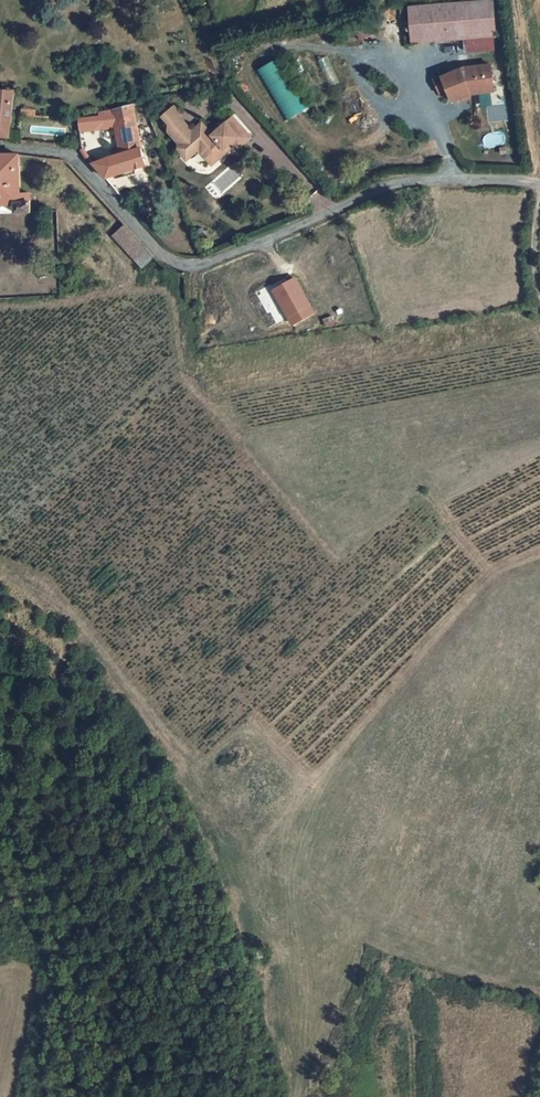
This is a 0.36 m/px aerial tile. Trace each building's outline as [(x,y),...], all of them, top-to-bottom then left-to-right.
[(417,2),(421,39),(472,33),(468,0),(434,0),(417,2)] [(472,33),(505,30),(501,0),(468,0),(472,33)] [(282,119),(303,110),(280,57),(258,66),(282,119)] [(474,62),(452,72),(458,86),(462,97),(481,89),(505,85),(501,58),(474,62)] [(450,88),(458,86),(452,72),(444,76),(450,88)] [(8,135),(12,90),(0,89),(0,134),(8,135)] [(173,107),(163,118),(169,124),(169,132),(180,143),(180,151),(189,159),(200,149),(207,155),(212,150),(216,153),(224,145),(226,147),(230,143),(233,140),(239,146),(252,134),(232,114),(213,133),(202,122),(193,131),(178,116),(180,114),(173,107)] [(96,158),(109,175),(145,165),(130,108),(93,115),(93,120),(77,123),(83,137),(120,129),(127,153),(96,158)] [(212,150),(207,155),(214,163),(232,146),(230,143),(226,147),(224,145),(216,153),(212,150)] [(0,154),(0,212),(28,209),(27,193),(18,193),(16,155),(0,154)] [(155,255),(124,223),(111,236),(142,268),(155,255)] [(295,324),(317,311),(297,277),(275,289),(295,324)]
